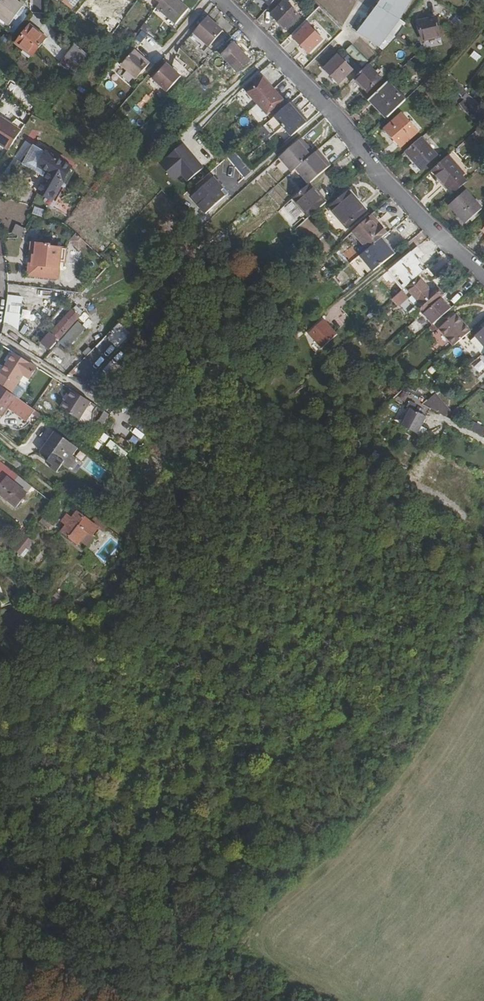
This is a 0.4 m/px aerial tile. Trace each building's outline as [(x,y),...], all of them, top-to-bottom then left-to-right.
[(11,26),(24,9),(13,0),(5,0),(0,7),(0,17),(11,26)] [(71,10),(79,0),(59,0),(71,10)] [(159,5),(177,21),(190,7),(182,0),(163,0),(161,2),(159,5)] [(406,23),(400,20),(412,0),(382,0),(359,34),(382,51),(397,37),(406,23)] [(299,16),(285,2),(272,16),(286,30),(299,16)] [(440,36),(437,17),(418,21),(421,39),(440,36)] [(456,23),(461,26),(465,21),(460,17),(456,23)] [(224,31),(209,18),(195,34),(211,46),(224,31)] [(145,23),(141,29),(146,33),(150,28),(145,23)] [(322,39),(309,26),(296,39),(309,52),(322,39)] [(17,46),(33,59),(46,43),(30,29),(17,46)] [(246,50),(237,40),(223,53),(240,69),(256,54),(249,47),(246,50)] [(370,64),(370,63),(377,57),(360,40),(353,47),(370,64)] [(76,75),(91,54),(77,44),(62,64),(76,75)] [(364,69),(368,65),(352,48),(348,52),(364,69)] [(150,64),(135,50),(121,66),(136,79),(150,64)] [(352,69),(338,55),(325,68),(338,83),(352,69)] [(363,70),(349,57),(347,59),(361,72),(363,70)] [(361,72),(352,81),(366,95),(385,78),(370,63),(370,64),(368,65),(364,69),(363,70),(361,72)] [(438,70),(430,63),(425,69),(433,76),(438,70)] [(183,78),(168,64),(154,80),(168,93),(183,78)] [(464,98),(468,93),(450,72),(446,76),(453,84),(464,98)] [(249,92),(270,114),(287,99),(266,77),(249,92)] [(143,82),(117,114),(129,124),(155,92),(143,82)] [(389,82),(372,97),(391,117),(407,101),(389,82)] [(468,93),(464,98),(465,101),(475,112),(479,117),(483,112),(468,93)] [(372,97),(370,100),(388,119),(391,117),(372,97)] [(299,110),(301,108),(294,101),(293,102),(299,110)] [(470,116),(475,112),(465,101),(461,104),(470,116)] [(299,110),(293,102),(277,116),(295,136),(311,123),(304,116),(306,114),(301,108),(299,110)] [(313,121),(306,114),(304,116),(311,123),(313,121)] [(403,114),(386,130),(402,148),(419,131),(403,114)] [(22,130),(2,117),(0,120),(0,143),(9,149),(22,130)] [(422,138),(407,152),(421,169),(437,155),(422,138)] [(305,146),(300,140),(278,159),(291,173),(295,170),(299,175),(319,156),(316,152),(312,155),(305,146)] [(312,155),(316,152),(308,143),(305,146),(312,155)] [(191,180),(204,168),(183,145),(163,163),(171,173),(179,166),(184,173),(191,180)] [(58,189),(70,173),(36,146),(23,163),(35,173),(40,167),(50,175),(35,193),(47,203),(58,189)] [(319,156),(324,162),(327,159),(319,149),(316,152),(319,156)] [(448,155),(432,170),(435,173),(448,188),(464,174),(448,155)] [(310,184),(328,167),(324,162),(319,156),(299,175),(308,185),(310,184)] [(177,179),(184,173),(179,166),(171,173),(177,179)] [(74,176),(70,173),(58,189),(62,192),(74,176)] [(448,188),(435,173),(433,174),(446,189),(448,188)] [(228,195),(214,178),(192,197),(199,205),(198,206),(205,214),(228,195)] [(316,196),(319,194),(310,184),(308,185),(307,186),(316,196)] [(308,218),(326,203),(319,194),(316,196),(307,186),(291,199),(308,218)] [(351,191),(368,211),(370,209),(352,190),(351,191)] [(481,208),(466,190),(450,204),(465,222),(481,208)] [(349,227),(368,211),(351,191),(332,207),(349,227)] [(381,238),(391,230),(375,212),(355,229),(371,246),(381,238)] [(14,233),(22,237),(23,232),(25,229),(18,225),(14,233)] [(79,234),(72,242),(83,251),(90,243),(79,234)] [(289,242),(297,254),(305,249),(296,237),(289,242)] [(369,274),(394,254),(381,238),(371,246),(352,261),(359,270),(364,267),(369,274)] [(31,242),(28,275),(59,278),(62,247),(50,246),(50,244),(31,242)] [(426,270),(411,252),(393,267),(401,277),(408,285),(419,275),(422,273),(426,270)] [(401,277),(393,267),(388,271),(396,281),(401,277)] [(440,285),(422,273),(419,275),(432,291),(439,286),(440,285)] [(424,313),(424,312),(445,294),(439,286),(432,291),(419,275),(408,285),(407,286),(421,301),(416,304),(424,313)] [(403,289),(394,297),(399,303),(408,295),(403,289)] [(424,312),(433,323),(458,302),(448,291),(445,294),(424,312)] [(22,327),(24,296),(8,295),(7,326),(22,327)] [(410,310),(417,319),(424,313),(416,304),(410,310)] [(454,346),(471,332),(457,316),(441,329),(454,346)] [(49,352),(71,328),(62,319),(39,343),(49,352)] [(337,333),(324,319),(307,333),(320,348),(337,333)] [(60,343),(65,348),(84,329),(78,323),(60,343)] [(79,370),(91,380),(131,334),(119,324),(79,370)] [(482,333),(475,340),(483,351),(483,336),(482,333)] [(2,385),(12,393),(23,376),(29,379),(36,368),(14,353),(0,375),(0,384),(2,385)] [(36,410),(33,407),(12,393),(2,385),(0,387),(0,414),(3,416),(9,407),(28,421),(36,410)] [(85,399),(65,386),(60,393),(63,395),(55,405),(73,417),(85,399)] [(422,426),(432,409),(423,404),(401,391),(393,397),(413,409),(404,425),(422,435),(426,428),(422,426)] [(446,417),(451,412),(435,394),(423,404),(432,409),(446,417)] [(483,438),(483,428),(474,423),(470,430),(483,438)] [(81,448),(57,431),(43,451),(52,458),(49,461),(55,465),(53,468),(59,472),(65,464),(72,470),(80,459),(76,456),(81,448)] [(111,440),(107,447),(128,459),(132,453),(111,440)] [(0,464),(0,495),(17,509),(27,495),(14,484),(18,479),(7,469),(2,475),(1,475),(5,468),(0,464)] [(101,528),(77,509),(60,531),(77,546),(88,532),(94,536),(101,528)] [(39,519),(46,524),(52,517),(45,511),(39,519)] [(22,553),(33,540),(26,534),(16,547),(22,553)] [(14,579),(21,585),(29,576),(22,570),(14,579)]
